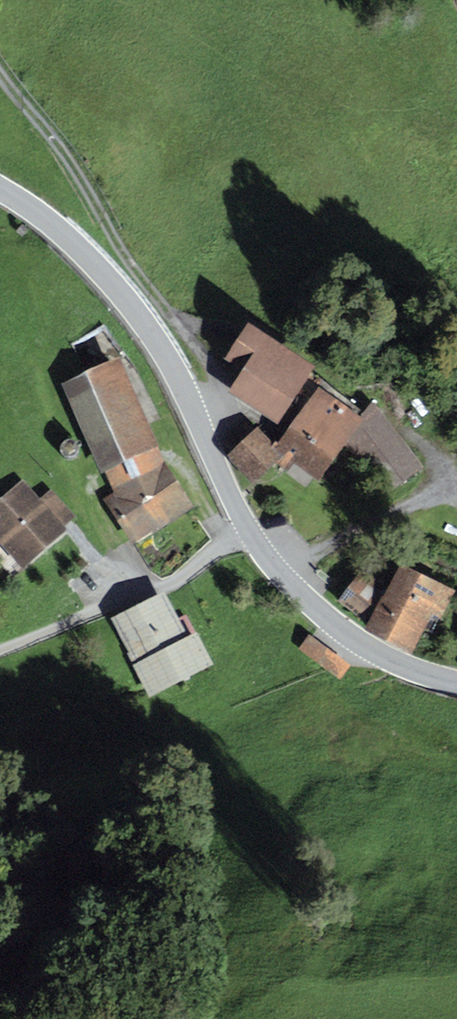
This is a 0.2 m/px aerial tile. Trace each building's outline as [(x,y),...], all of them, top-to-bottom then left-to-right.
[(314,376),(248,335),(229,366),(245,377),(232,397),(282,428),(314,376)] [(123,364),(65,386),(133,545),(196,515),(163,468),(123,364)] [(277,447),(258,429),(230,455),(254,479),(277,457),(317,480),(359,420),(320,392),(277,447)] [(417,466),(373,407),(349,442),(388,491),(417,466)] [(23,479),(0,499),(0,545),(2,544),(23,568),(67,529),(64,525),(74,516),(51,489),(40,498),(23,479)] [(444,591),(403,569),(373,625),(413,647),(444,591)] [(386,593),(363,578),(344,606),(368,621),(386,593)] [(173,596),(115,627),(154,703),(213,673),(173,596)] [(339,664),(311,643),(302,656),(330,676),(339,664)]
